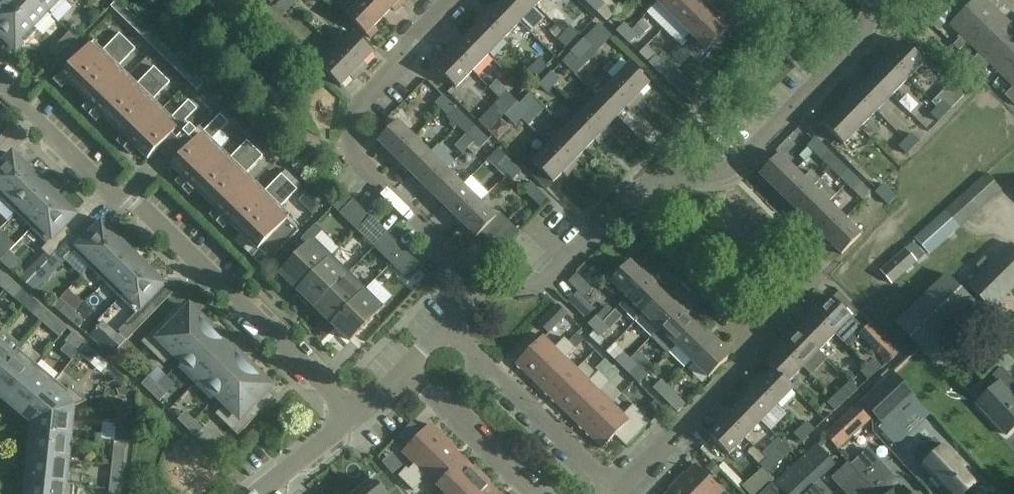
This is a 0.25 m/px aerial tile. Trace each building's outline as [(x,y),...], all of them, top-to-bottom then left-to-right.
[(0,8),(0,26),(21,47),(67,0),(8,0),(0,8)] [(261,18),(272,28),(298,0),(282,0),(276,7),(273,5),(270,8),(261,18)] [(362,0),(360,0),(345,16),(369,40),(376,32),(373,28),(382,19),(362,0)] [(395,0),(362,0),(382,19),(391,9),(395,13),(402,6),(395,0)] [(520,24),(536,7),(528,0),(503,0),(499,3),(520,24)] [(588,4),(596,12),(604,4),(599,0),(584,0),(588,4)] [(656,2),(672,18),(689,0),(658,0),(656,2)] [(689,34),(711,10),(704,3),(700,7),(694,0),(689,0),(672,18),(689,34)] [(986,0),(973,0),(949,24),(962,36),(953,45),(958,50),(995,12),(985,3),(987,1),(986,0)] [(110,7),(119,15),(125,9),(116,1),(110,7)] [(487,9),(480,17),(504,40),(520,24),(499,3),(490,12),(487,9)] [(938,30),(953,15),(943,5),(928,20),(938,30)] [(125,9),(119,15),(128,24),(133,17),(125,9)] [(718,17),(711,10),(689,34),(705,50),(725,31),(715,21),(718,17)] [(996,11),(995,12),(958,50),(959,51),(968,42),(979,53),(971,62),(976,66),(1011,29),(1002,19),(1004,18),(996,11)] [(128,24),(136,32),(142,26),(133,17),(128,24)] [(467,36),(488,57),(504,40),(480,17),(474,23),(477,26),(467,36)] [(557,27),(572,42),(578,35),(560,17),(554,24),(557,27)] [(615,32),(629,45),(637,36),(640,38),(650,28),(641,20),(632,30),(624,23),(615,32)] [(151,34),(142,26),(136,32),(145,40),(151,34)] [(566,48),(572,42),(557,27),(551,33),(558,39),(557,40),(566,48)] [(1013,62),(1013,31),(1011,29),(976,66),(981,72),(990,63),(1001,75),(1013,62)] [(335,50),(359,74),(366,67),(362,63),(372,53),(351,33),(335,50)] [(228,223),(250,245),(244,251),(251,258),(258,250),(269,261),(298,232),(276,211),(296,191),(280,176),(261,196),(242,178),(262,158),(246,142),(226,162),(208,144),(228,124),(219,115),(199,136),(185,122),(196,110),(188,101),(168,122),(149,104),(169,83),(153,68),(134,88),(115,70),(135,50),(119,34),(99,55),(89,45),(54,82),(60,88),(66,82),(88,103),(82,110),(95,122),(101,115),(123,137),(117,143),(129,155),(135,149),(147,160),(158,148),(173,163),(170,166),(181,178),(175,184),(187,196),(194,189),(216,211),(209,217),(222,229),(228,223)] [(159,42),(151,34),(145,40),(153,48),(159,42)] [(456,41),(448,49),(473,73),(488,57),(467,36),(459,45),(456,41)] [(583,39),(576,46),(584,54),(591,47),(583,39)] [(153,48),(162,57),(168,51),(159,42),(153,48)] [(882,56),(907,80),(924,62),(904,42),(894,52),(890,48),(882,56)] [(577,60),(584,54),(576,46),(570,53),(577,60)] [(473,73),(448,49),(442,55),(446,59),(435,69),(456,90),(473,73)] [(359,74),(335,50),(318,67),(339,87),(349,77),(353,81),(359,74)] [(162,57),(171,65),(176,59),(168,51),(162,57)] [(648,63),(655,70),(664,61),(657,55),(648,63)] [(892,95),(907,80),(882,56),(876,62),(880,66),(871,75),(892,95)] [(179,73),(185,67),(176,59),(171,65),(179,73)] [(532,67),(540,75),(547,68),(538,60),(532,67)] [(670,68),(664,61),(655,70),(662,76),(670,68)] [(1001,75),(1013,87),(1005,96),(1010,100),(1013,96),(1013,62),(1001,75)] [(629,64),(612,81),(636,105),(643,98),(639,94),(649,84),(629,64)] [(179,73),(188,82),(194,76),(185,67),(179,73)] [(535,81),(540,75),(532,67),(526,73),(535,81)] [(544,79),(552,87),(560,79),(552,71),(544,79)] [(876,112),(892,95),(871,75),(862,85),(858,81),(851,88),(876,112)] [(202,84),(194,76),(188,82),(196,90),(202,84)] [(552,88),(552,87),(544,79),(538,85),(551,97),(556,92),(552,88)] [(629,112),(636,105),(612,81),(596,98),(616,117),(625,108),(629,112)] [(500,99),(509,108),(516,102),(498,84),(491,91),(500,99)] [(860,128),(876,112),(851,88),(845,95),(849,98),(839,108),(860,128)] [(529,94),(512,112),(521,119),(537,102),(529,94)] [(435,103),(442,110),(450,102),(443,95),(435,103)] [(607,126),(616,117),(596,98),(580,114),(604,137),(611,130),(607,126)] [(503,114),(509,108),(500,99),(494,105),(503,114)] [(943,101),(937,107),(945,116),(952,109),(943,101)] [(466,118),(450,102),(442,110),(458,126),(466,118)] [(945,116),(937,107),(930,114),(939,122),(945,116)] [(843,145),(860,128),(839,108),(829,118),(826,114),(819,122),(843,145)] [(515,126),(521,119),(512,112),(507,118),(515,126)] [(598,144),(604,137),(580,114),(564,131),(584,150),(594,140),(598,144)] [(384,156),(390,163),(414,139),(397,123),(377,143),(387,153),(384,156)] [(461,142),(468,149),(482,134),(475,127),(461,142)] [(564,131),(549,147),(573,170),(580,163),(576,159),(584,150),(564,131)] [(911,133),(905,140),(913,148),(920,141),(911,133)] [(488,140),(482,134),(468,149),(474,155),(488,140)] [(804,160),(821,143),(815,138),(807,146),(808,147),(800,156),(804,160)] [(429,154),(414,139),(390,163),(397,170),(401,166),(410,175),(439,146),(438,145),(429,154)] [(907,155),(913,148),(905,140),(898,147),(907,155)] [(814,153),(829,168),(837,159),(821,143),(804,160),(806,161),(814,153)] [(439,146),(410,175),(420,184),(417,188),(423,195),(446,171),(455,162),(439,146)] [(573,170),(549,147),(532,163),(552,183),(563,173),(566,177),(573,170)] [(29,168),(13,153),(3,163),(0,161),(0,196),(1,197),(29,168)] [(772,193),(792,173),(775,157),(752,180),(759,187),(762,183),(772,193)] [(497,170),(505,177),(516,165),(508,159),(497,170)] [(837,159),(829,168),(845,183),(854,175),(837,159)] [(522,171),(516,165),(505,177),(499,184),(504,189),(511,189),(516,183),(513,180),(522,171)] [(29,168),(1,197),(17,212),(44,183),(29,168)] [(446,171),(423,195),(430,202),(434,198),(443,207),(463,187),(446,171)] [(792,173),(772,193),(781,202),(778,205),(785,213),(808,189),(792,173)] [(914,238),(928,255),(1001,190),(987,174),(914,238)] [(854,175),(845,183),(862,200),(871,191),(854,175)] [(32,227),(60,198),(44,183),(17,212),(32,227)] [(885,185),(876,193),(887,204),(896,196),(885,185)] [(463,187),(443,207),(452,216),(449,220),(456,226),(479,203),(463,187)] [(808,189),(785,213),(792,219),(796,216),(805,225),(825,205),(808,189)] [(60,198),(32,227),(48,242),(42,248),(45,251),(51,257),(57,251),(74,233),(66,225),(76,214),(60,198)] [(353,199),(340,213),(347,220),(361,206),(353,199)] [(479,203),(456,226),(463,233),(466,230),(476,239),(496,219),(479,203)] [(818,245),(841,221),(825,205),(805,225),(814,234),(811,238),(818,245)] [(371,216),(357,230),(364,237),(378,223),(371,216)] [(841,221),(818,245),(824,251),(828,247),(838,257),(858,237),(841,221)] [(57,251),(66,260),(74,251),(90,267),(118,238),(102,222),(83,242),(74,233),(57,251)] [(295,245),(301,252),(315,238),(322,231),(316,224),(295,245)] [(388,233),(374,247),(381,254),(395,240),(388,233)] [(133,253),(118,238),(90,267),(105,282),(133,253)] [(298,289),(332,255),(315,238),(301,252),(281,272),(298,289)] [(1013,289),(1013,247),(1011,243),(967,286),(992,311),(1013,289)] [(880,270),(892,283),(917,261),(906,248),(880,270)] [(405,249),(391,264),(398,271),(412,256),(405,249)] [(36,273),(47,261),(51,257),(45,251),(30,267),(36,273)] [(47,261),(56,270),(66,260),(57,251),(51,257),(47,261)] [(133,253),(105,282),(121,297),(149,268),(133,253)] [(349,272),(332,255),(298,289),(300,291),(297,293),(307,304),(310,301),(316,306),(349,272)] [(610,282),(627,298),(649,275),(643,268),(639,272),(629,262),(610,282)] [(149,268),(121,297),(137,312),(119,331),(128,339),(158,308),(149,300),(165,284),(149,268)] [(12,281),(0,271),(0,286),(5,290),(12,281)] [(316,306),(333,323),(367,289),(349,272),(316,306)] [(593,289),(576,273),(568,282),(578,291),(568,302),(585,319),(595,309),(584,298),(593,289)] [(924,356),(977,305),(946,273),(894,324),(924,356)] [(649,275),(627,298),(643,314),(662,294),(653,285),(656,282),(649,275)] [(12,281),(5,290),(23,306),(30,297),(12,281)] [(384,306),(367,289),(333,323),(350,340),(384,306)] [(838,292),(830,300),(850,319),(852,320),(859,314),(838,292)] [(643,314),(659,330),(682,307),(675,300),(671,304),(662,294),(643,314)] [(49,313),(30,297),(23,306),(41,322),(49,313)] [(858,326),(850,319),(830,300),(820,310),(817,306),(810,313),(834,336),(842,343),(858,326)] [(1013,329),(1013,301),(1000,314),(1013,329)] [(183,359),(212,330),(194,311),(191,314),(180,303),(142,341),(164,363),(175,351),(183,359)] [(60,312),(69,320),(75,312),(66,304),(60,312)] [(548,334),(568,314),(557,304),(538,324),(548,334)] [(668,354),(675,346),(695,327),(685,317),(689,313),(682,307),(659,330),(651,338),(668,354)] [(85,320),(75,312),(69,320),(79,328),(85,320)] [(49,313),(41,322),(54,332),(61,324),(49,313)] [(818,352),(834,336),(810,313),(803,320),(807,324),(798,333),(818,352)] [(595,331),(603,323),(596,316),(588,324),(595,331)] [(109,338),(117,325),(104,317),(96,330),(109,338)] [(603,323),(595,331),(602,337),(609,329),(603,323)] [(898,354),(870,324),(858,334),(877,354),(883,348),(893,358),(898,354)] [(675,346),(692,362),(715,339),(707,332),(704,335),(695,327),(675,346)] [(212,330),(183,359),(201,377),(230,347),(212,330)] [(606,353),(619,344),(611,332),(597,341),(606,353)] [(65,341),(78,353),(85,344),(73,333),(65,341)] [(826,360),(818,352),(798,333),(789,342),(785,339),(778,346),(802,369),(810,377),(826,360)] [(514,366),(531,383),(570,344),(564,339),(554,349),(542,337),(514,366)] [(577,337),(570,344),(531,383),(548,400),(576,371),(565,360),(582,342),(577,337)] [(721,346),(715,339),(692,362),(708,379),(727,359),(718,349),(721,346)] [(14,354),(13,354),(0,343),(0,371),(14,354)] [(98,355),(85,344),(78,353),(90,364),(98,355)] [(786,385),(802,369),(778,346),(772,352),(775,356),(766,366),(772,371),(786,385)] [(230,347),(201,377),(219,394),(248,365),(230,347)] [(6,401),(37,364),(18,348),(13,354),(14,354),(0,371),(0,395),(6,401)] [(617,361),(623,367),(631,359),(624,353),(617,361)] [(866,367),(875,375),(882,368),(874,359),(873,360),(868,354),(862,360),(867,366),(866,367)] [(623,367),(629,373),(637,365),(631,359),(623,367)] [(37,364),(6,401),(26,417),(28,415),(26,414),(56,379),(37,364)] [(565,416),(610,367),(607,364),(588,383),(576,371),(548,400),(565,416)] [(248,365),(219,394),(227,402),(217,413),(238,435),(276,396),(264,385),(267,383),(248,365)] [(613,370),(610,367),(565,416),(583,433),(610,405),(598,393),(614,377),(610,373),(613,370)] [(868,381),(875,375),(866,367),(860,372),(868,381)] [(1013,388),(1013,381),(1001,367),(992,376),(999,383),(976,404),(1006,435),(1013,427),(1013,398),(1009,393),(1013,388)] [(792,390),(786,385),(772,371),(763,380),(759,377),(752,384),(776,407),(792,390)] [(821,389),(829,399),(849,381),(840,372),(821,389)] [(881,424),(912,395),(891,372),(859,401),(881,424)] [(151,392),(159,384),(150,375),(142,383),(151,392)] [(28,415),(35,421),(74,405),(74,406),(88,401),(70,386),(68,389),(56,379),(26,414),(28,415)] [(660,394),(668,387),(662,380),(654,388),(660,394)] [(159,384),(151,392),(160,401),(168,393),(159,384)] [(760,423),(776,407),(752,384),(746,391),(749,394),(740,404),(760,423)] [(668,387),(660,394),(667,401),(674,393),(668,387)] [(832,398),(841,407),(849,400),(841,391),(832,398)] [(835,412),(841,407),(832,398),(827,403),(835,412)] [(872,418),(858,403),(825,434),(839,448),(872,418)] [(744,440),(760,423),(740,404),(731,412),(728,409),(720,417),(744,440)] [(35,421),(34,431),(34,432),(71,436),(74,406),(74,405),(35,421)] [(610,405),(583,433),(600,450),(613,437),(625,448),(649,423),(632,406),(622,416),(610,405)] [(187,427),(195,419),(186,411),(179,419),(187,427)] [(744,440),(720,417),(714,423),(717,427),(707,437),(727,457),(744,440)] [(195,419),(187,427),(197,436),(204,428),(195,419)] [(807,421),(798,429),(807,437),(815,430),(807,421)] [(114,441),(126,442),(128,425),(116,424),(114,441)] [(406,483),(447,441),(439,433),(437,435),(428,426),(401,453),(413,465),(409,470),(407,467),(398,476),(406,483)] [(801,443),(807,437),(798,429),(793,434),(801,443)] [(32,430),(29,456),(69,460),(71,436),(34,432),(34,431),(32,430)] [(948,493),(964,493),(976,483),(943,447),(943,448),(935,439),(915,457),(923,466),(922,467),(948,493)] [(814,448),(812,446),(773,483),(782,493),(799,493),(839,456),(823,440),(814,448)] [(114,441),(112,464),(124,466),(126,442),(114,441)] [(424,476),(435,487),(463,460),(454,451),(455,449),(447,441),(406,483),(414,491),(421,483),(419,481),(424,476)] [(767,458),(764,460),(773,469),(782,461),(771,450),(766,455),(767,458)] [(902,487),(899,491),(884,475),(882,477),(877,472),(879,470),(864,453),(851,465),(866,483),(877,493),(909,493),(902,487)] [(67,484),(67,483),(69,460),(29,456),(27,480),(67,484)] [(442,493),(462,493),(481,475),(473,467),(472,468),(463,460),(435,487),(442,493)] [(768,474),(773,469),(764,460),(759,465),(768,474)] [(851,465),(848,463),(832,477),(847,493),(877,493),(866,483),(851,465)] [(124,466),(112,464),(109,488),(121,489),(124,466)] [(675,482),(688,493),(721,493),(722,493),(694,466),(685,475),(683,474),(675,482)] [(481,475),(462,493),(496,493),(497,493),(488,484),(489,483),(481,475)] [(25,493),(74,493),(75,484),(67,483),(67,484),(27,480),(25,493)] [(377,481),(361,493),(388,493),(377,481)] [(675,482),(667,490),(669,491),(666,493),(688,493),(675,482)] [(768,484),(758,493),(777,493),(768,484)] [(811,486),(803,493),(819,493),(811,486)]
